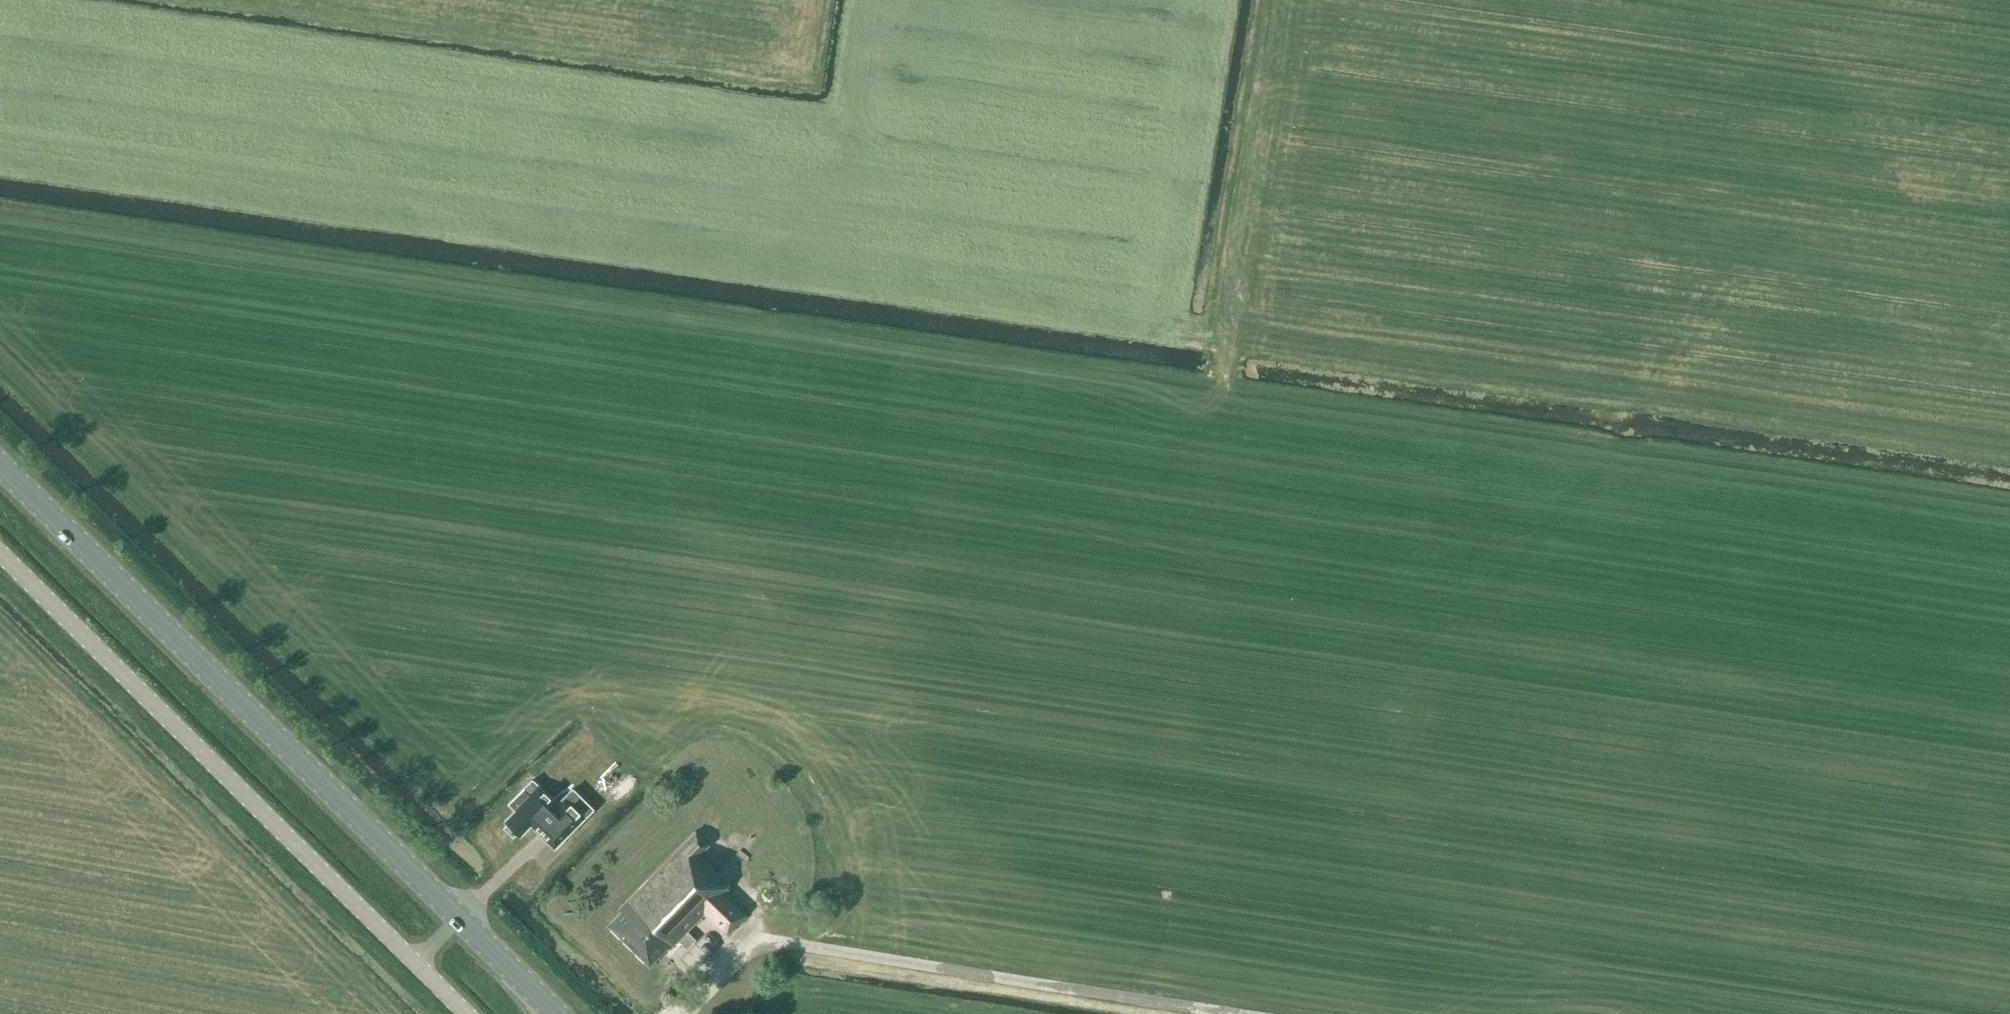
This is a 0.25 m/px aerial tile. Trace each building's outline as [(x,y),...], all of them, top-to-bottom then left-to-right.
[(556,804),(532,779),(508,802),(515,809),(503,821),(506,824),(503,827),(512,835),(515,832),(518,835),(530,823),(553,847),(592,808),(572,788),(556,804)] [(608,924),(648,963),(665,945),(668,948),(677,939),(686,947),(694,939),(686,930),(703,913),(724,934),(744,913),(723,892),(728,887),(715,875),(717,873),(697,855),(705,847),(695,837),(698,835),(694,830),(618,908),(621,911),(608,924)]
